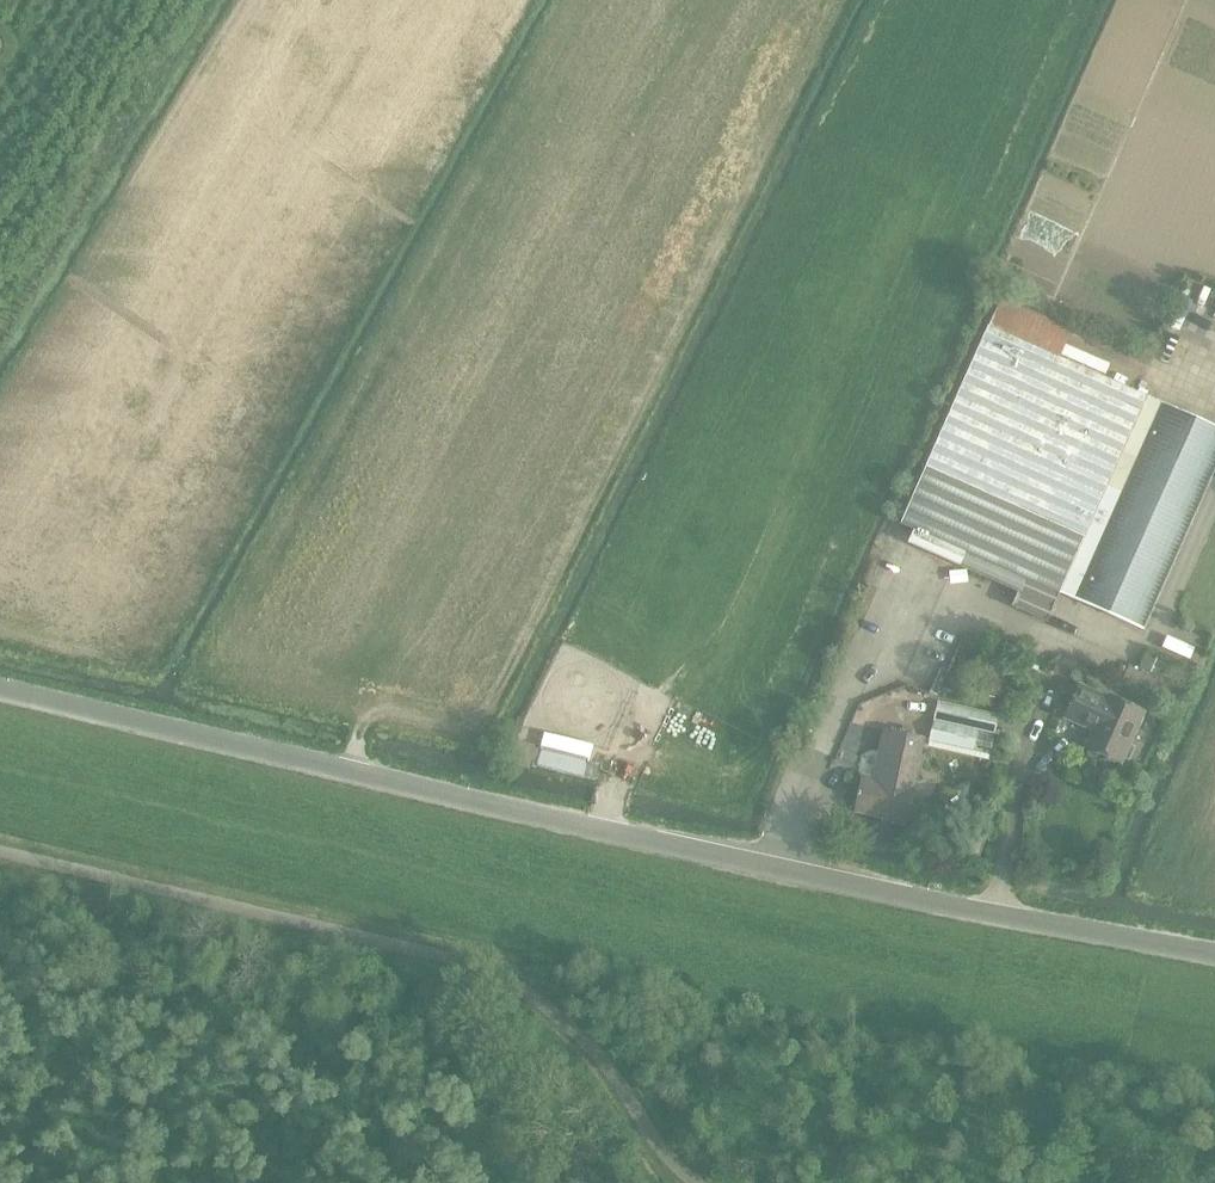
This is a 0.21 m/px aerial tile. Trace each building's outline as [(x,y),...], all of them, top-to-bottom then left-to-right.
[(1073,330),(1003,298),(902,524),(915,530),(909,544),(985,578),(991,565),(1027,581),(1015,608),(1048,623),(1061,593),(1145,631),(1214,472),(1214,426),(1149,397),(1061,358),(1073,330)] [(1143,667),(1167,678),(1171,668),(1167,666),(1167,665),(1148,657),(1143,667)] [(1067,718),(1087,727),(1088,723),(1097,727),(1088,747),(1122,763),(1125,758),(1130,760),(1135,747),(1130,745),(1144,712),(1110,697),(1109,699),(1081,687),(1067,718)] [(930,741),(991,755),(1000,715),(939,701),(930,741)] [(922,739),(911,736),(912,730),(901,728),(900,734),(884,731),(874,780),(863,777),(856,812),(890,819),(889,823),(905,826),(922,739)] [(538,768),(585,779),(590,759),(543,747),(538,768)]
